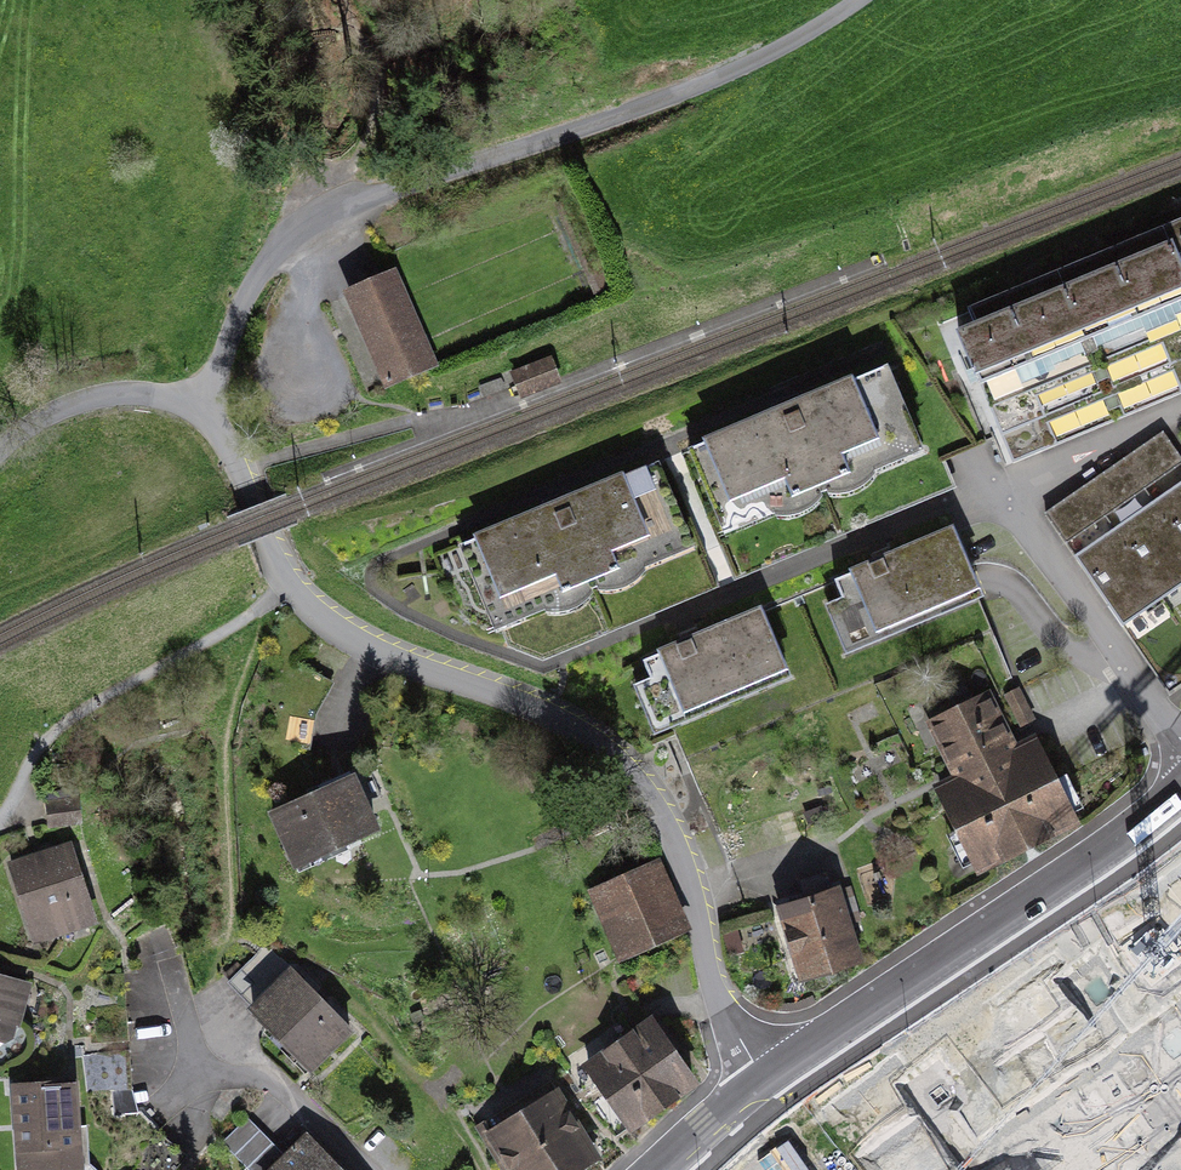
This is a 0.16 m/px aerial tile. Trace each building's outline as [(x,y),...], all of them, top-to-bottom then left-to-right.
[(962,335),(1013,463),(1180,397),(1180,275),(1172,253),(962,335)] [(389,273),(344,293),(383,384),(429,364),(389,273)] [(546,361),(510,374),(517,392),(553,379),(546,361)] [(896,366),(694,449),(729,534),(931,451),(896,366)] [(1125,466),(1180,547),(1180,466),(1163,440),(1125,466)] [(665,463),(463,546),(498,631),(700,548),(665,463)] [(1087,492),(1163,602),(1180,590),(1180,547),(1125,466),(1087,492)] [(1087,492),(1049,518),(1125,628),(1163,602),(1087,492)] [(962,527),(838,578),(847,597),(830,604),(851,655),(991,597),(962,527)] [(770,611),(646,662),(655,682),(638,689),(659,739),(799,682),(770,611)] [(977,868),(1080,820),(1043,742),(1020,752),(994,698),(933,726),(960,781),(940,790),(977,868)] [(378,828),(354,774),(274,809),(298,863),(378,828)] [(90,916),(67,848),(15,865),(37,933),(90,916)] [(656,861),(594,890),(628,961),(690,932),(656,861)] [(840,889),(782,906),(802,976),(861,959),(840,889)] [(290,966),(253,1003),(312,1061),(349,1024),(290,966)] [(0,978),(0,1045),(12,1048),(30,986),(0,978)] [(690,1076),(653,1023),(593,1065),(630,1118),(690,1076)] [(10,1080),(16,1169),(41,1169),(78,1168),(73,1077),(10,1080)] [(556,1092),(492,1131),(517,1169),(559,1169),(592,1150),(556,1092)] [(227,1141),(250,1166),(273,1145),(250,1120),(227,1141)] [(306,1133),(268,1169),(343,1169),(306,1133)]
